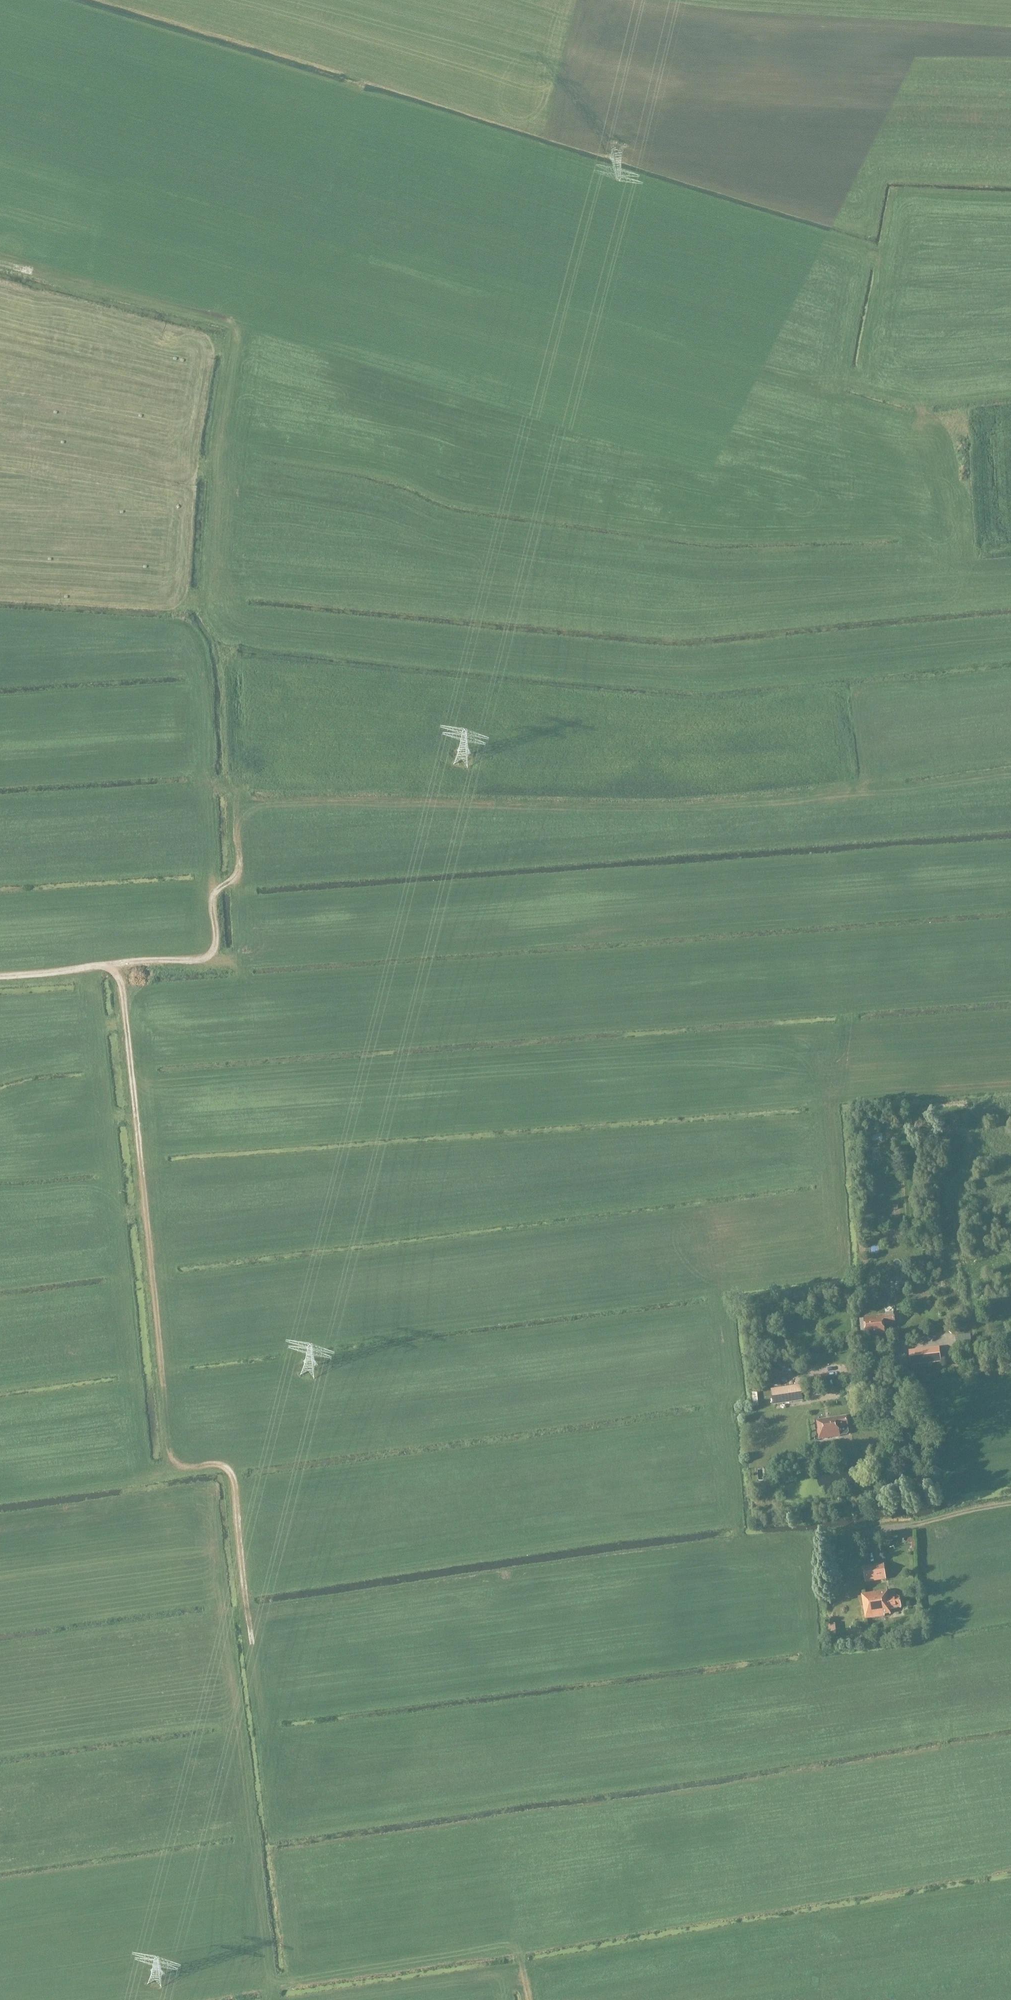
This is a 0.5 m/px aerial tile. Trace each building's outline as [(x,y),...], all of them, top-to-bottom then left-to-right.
[(885,1315),(872,1317),(858,1318),(860,1338),(884,1335),(884,1326),(894,1325),(893,1316),(885,1317),(885,1315)] [(910,1367),(941,1363),(939,1347),(908,1351),(910,1367)] [(838,1376),(837,1365),(821,1366),(821,1377),(838,1376)] [(789,1384),(797,1382),(796,1376),(787,1379),(789,1384)] [(770,1390),(772,1407),(802,1402),(799,1386),(770,1390)] [(816,1421),(819,1439),(839,1436),(839,1437),(838,1429),(848,1427),(846,1417),(830,1420),(829,1419),(816,1421)] [(914,1485),(923,1487),(925,1476),(916,1474),(914,1485)] [(916,1538),(908,1539),(908,1543),(913,1542),(914,1549),(917,1549),(916,1538)] [(883,1565),(863,1567),(865,1583),(886,1580),(883,1565)] [(889,1610),(900,1608),(899,1598),(888,1599),(887,1592),(861,1595),(865,1619),(884,1616),(883,1615),(890,1614),(889,1610)] [(831,1638),(831,1645),(851,1643),(851,1636),(831,1638)]
